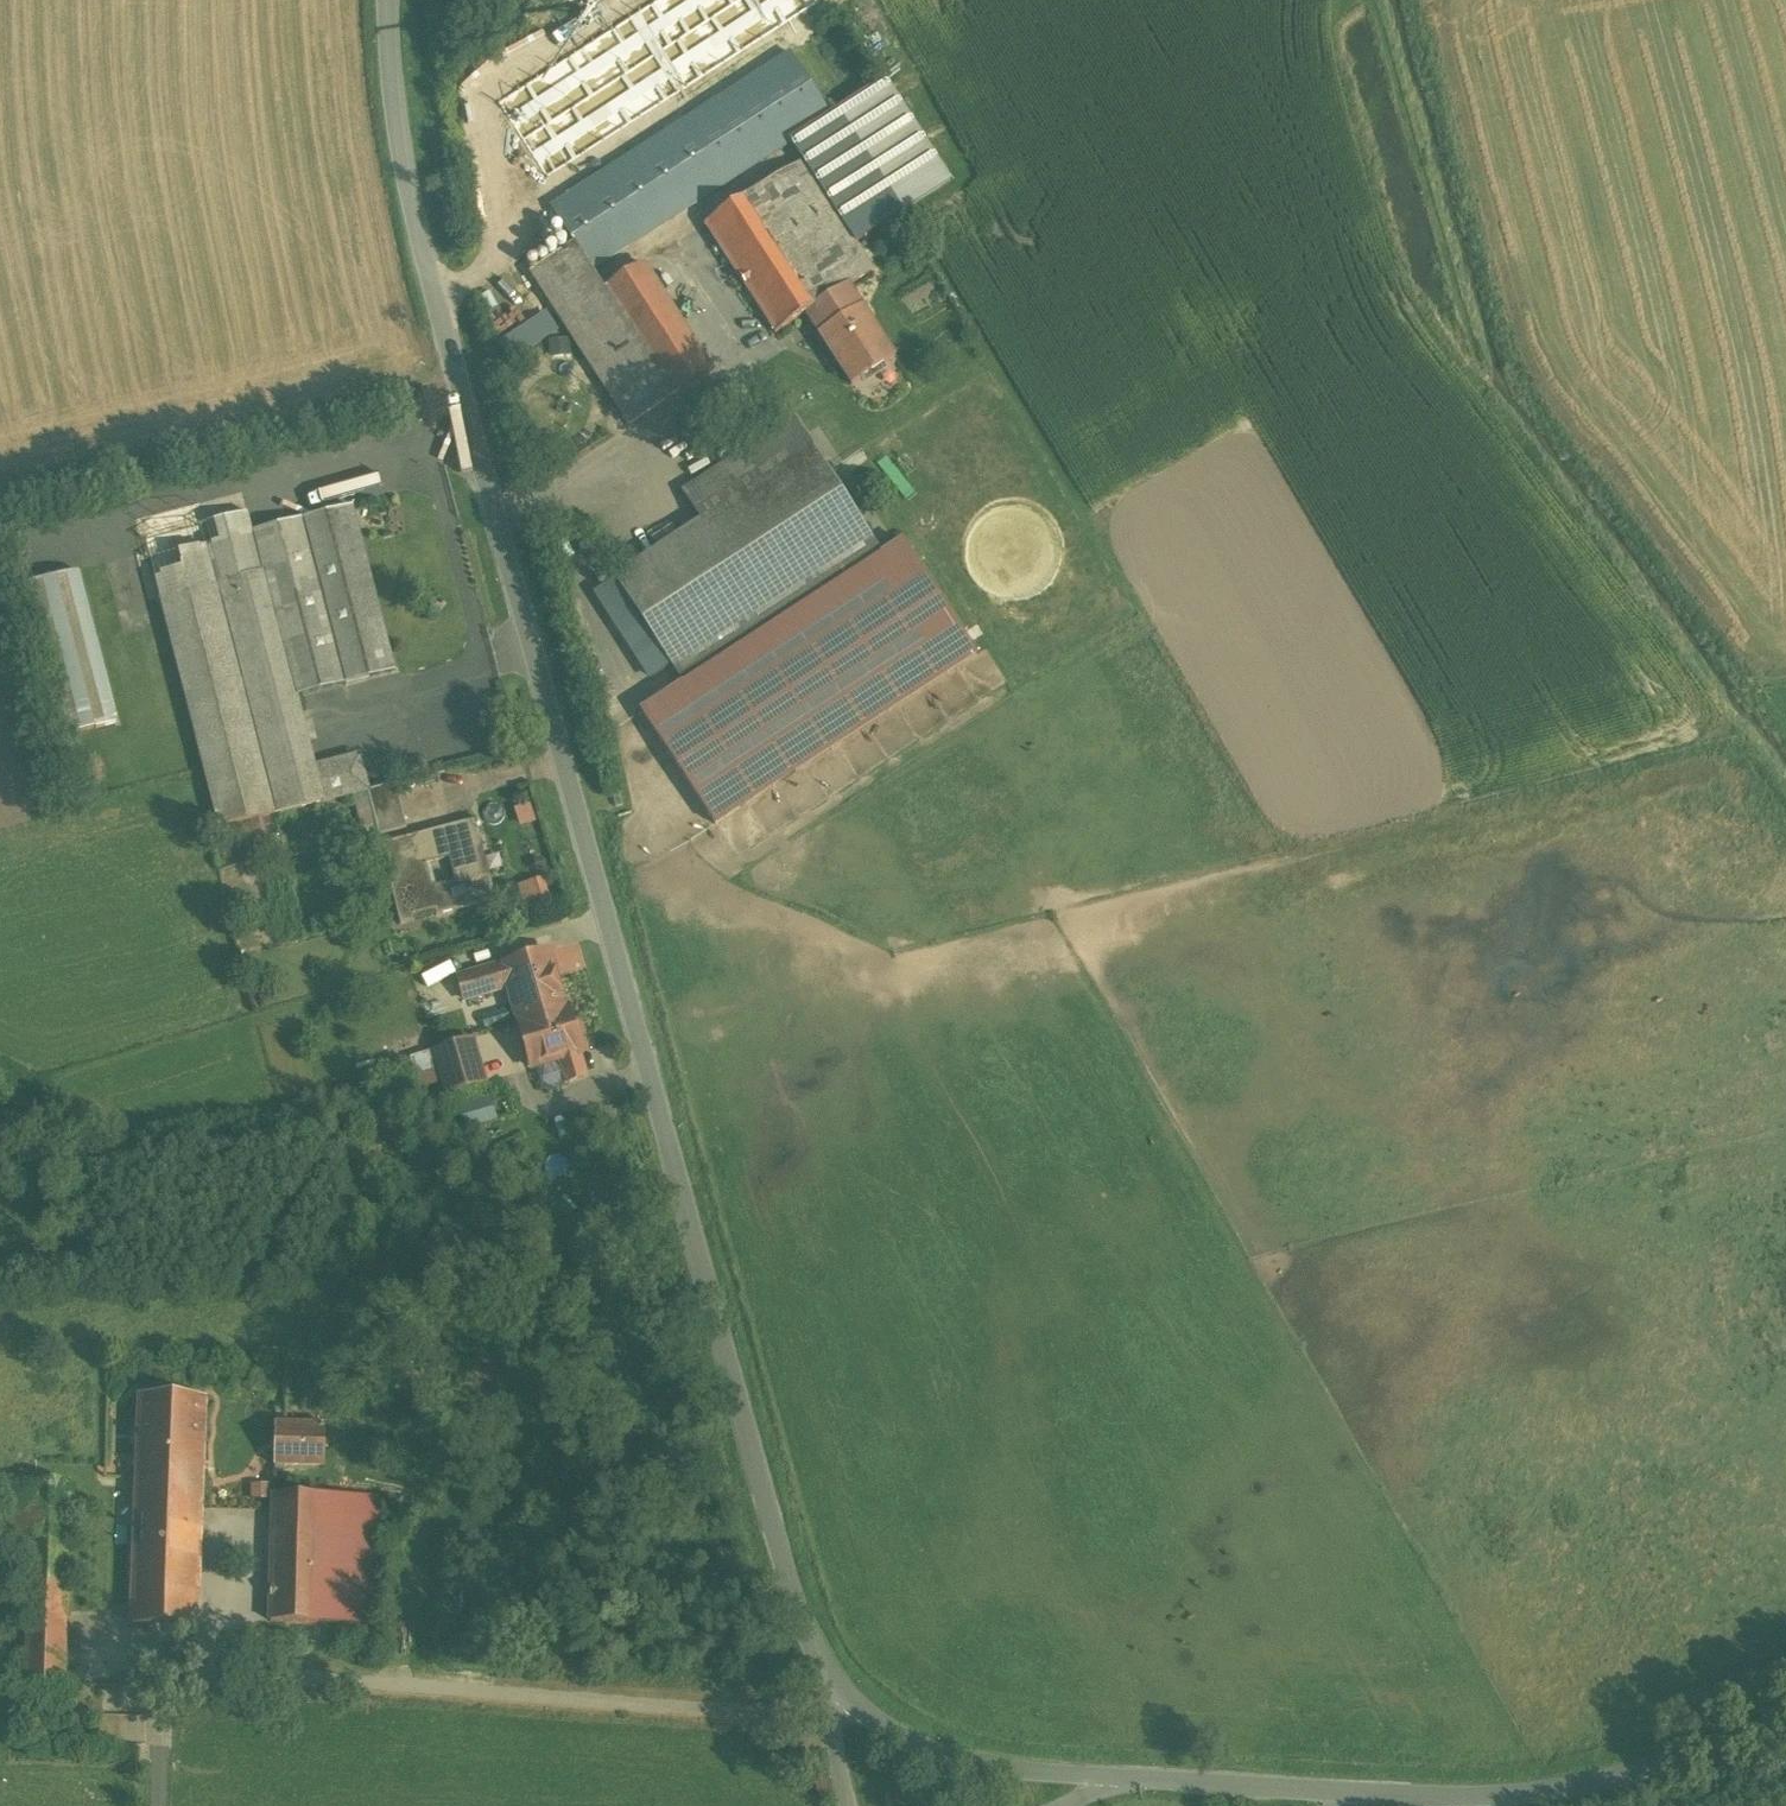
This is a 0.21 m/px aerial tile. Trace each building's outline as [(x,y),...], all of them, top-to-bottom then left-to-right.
[(574,243),(591,269),(789,142),(831,115),(828,109),(791,52),(550,207),(573,244),(574,243)] [(789,142),(802,162),(852,240),(950,176),(883,73),(828,109),(831,115),(789,142)] [(802,162),(705,223),(775,333),(823,303),(840,292),(872,272),(852,240),(802,162)] [(591,269),(574,243),(573,244),(532,270),(631,425),(713,373),(643,264),(604,289),(591,269)] [(853,312),(840,292),(823,303),(836,324),(820,334),(853,385),(894,358),(861,307),(853,312)] [(502,339),(513,359),(563,330),(552,310),(502,339)] [(553,355),(573,354),(572,338),(552,339),(553,355)] [(614,577),(684,685),(883,555),(795,419),(684,491),(703,520),(614,577)] [(141,541),(145,540),(144,538),(199,524),(194,504),(136,519),(141,541)] [(218,828),(367,790),(359,757),(312,769),(294,695),(393,670),(351,507),(251,532),(246,511),(199,524),(144,538),(145,540),(218,828)] [(684,685),(641,713),(714,825),(976,654),(903,542),(883,555),(684,685)] [(65,734),(121,721),(86,569),(30,583),(65,734)] [(395,783),(367,790),(379,835),(406,827),(395,783)] [(533,804),(520,807),(523,824),(537,821),(533,804)] [(475,820),(380,844),(383,859),(388,858),(393,878),(389,879),(401,924),(414,920),(413,916),(435,911),(436,915),(496,900),(489,875),(482,877),(475,851),(483,849),(475,820)] [(509,985),(519,1022),(566,1008),(549,950),(528,956),(526,950),(510,955),(512,962),(503,964),(503,966),(460,978),(465,997),(509,985)] [(519,1022),(518,1022),(531,1068),(559,1059),(566,1081),(585,1075),(579,1054),(581,1053),(567,1008),(566,1008),(519,1022)] [(472,1040),(435,1051),(448,1093),(485,1082),(472,1040)] [(462,1103),(468,1128),(501,1121),(496,1096),(462,1103)] [(139,1396),(136,1499),(201,1501),(205,1398),(139,1396)] [(275,1424),(275,1465),(324,1466),(325,1425),(275,1424)] [(26,1684),(63,1685),(64,1642),(69,1487),(3,1484),(1,1541),(31,1542),(28,1637),(26,1684)] [(377,1497),(273,1494),(270,1622),(374,1624),(377,1497)] [(201,1501),(136,1499),(131,1624),(197,1627),(201,1501)]
